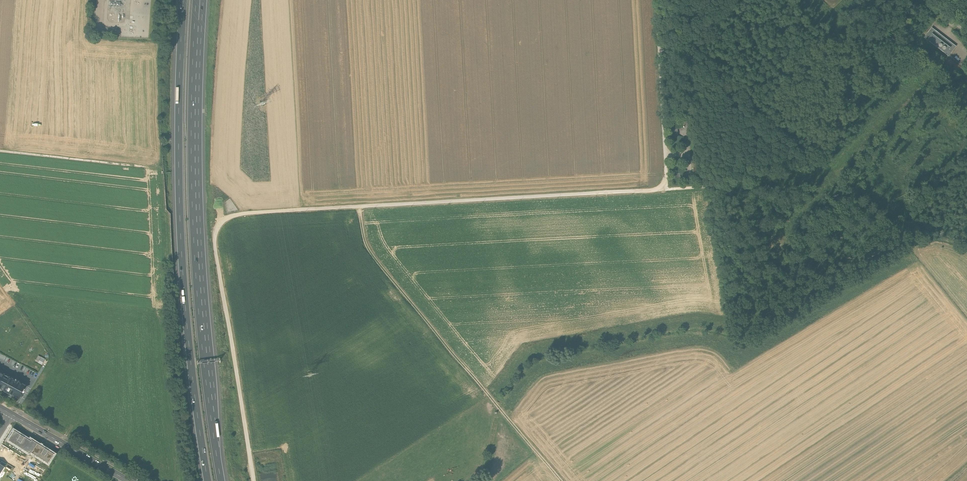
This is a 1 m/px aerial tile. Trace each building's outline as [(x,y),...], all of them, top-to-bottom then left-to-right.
[(958,47),(932,29),(925,39),(950,58),(958,47)] [(38,355),(35,361),(42,365),(45,359),(38,355)] [(0,381),(0,388),(4,390),(4,391),(9,394),(9,393),(18,398),(25,386),(3,374),(0,381)]
